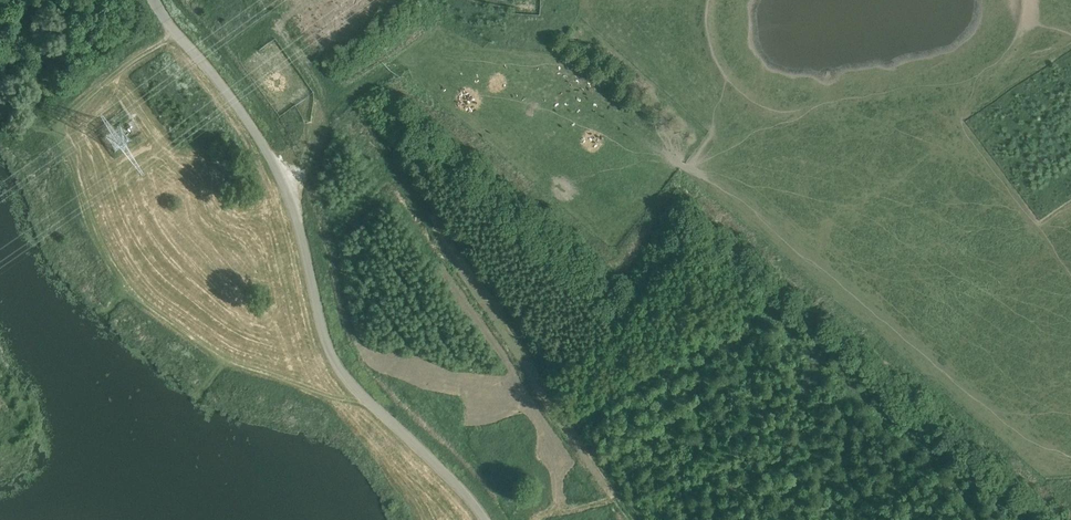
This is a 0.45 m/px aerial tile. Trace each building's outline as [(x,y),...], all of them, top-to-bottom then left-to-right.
[(44,192),(50,203),(56,200),(51,189),(44,192)] [(50,204),(53,213),(59,211),(57,202),(50,204)]
